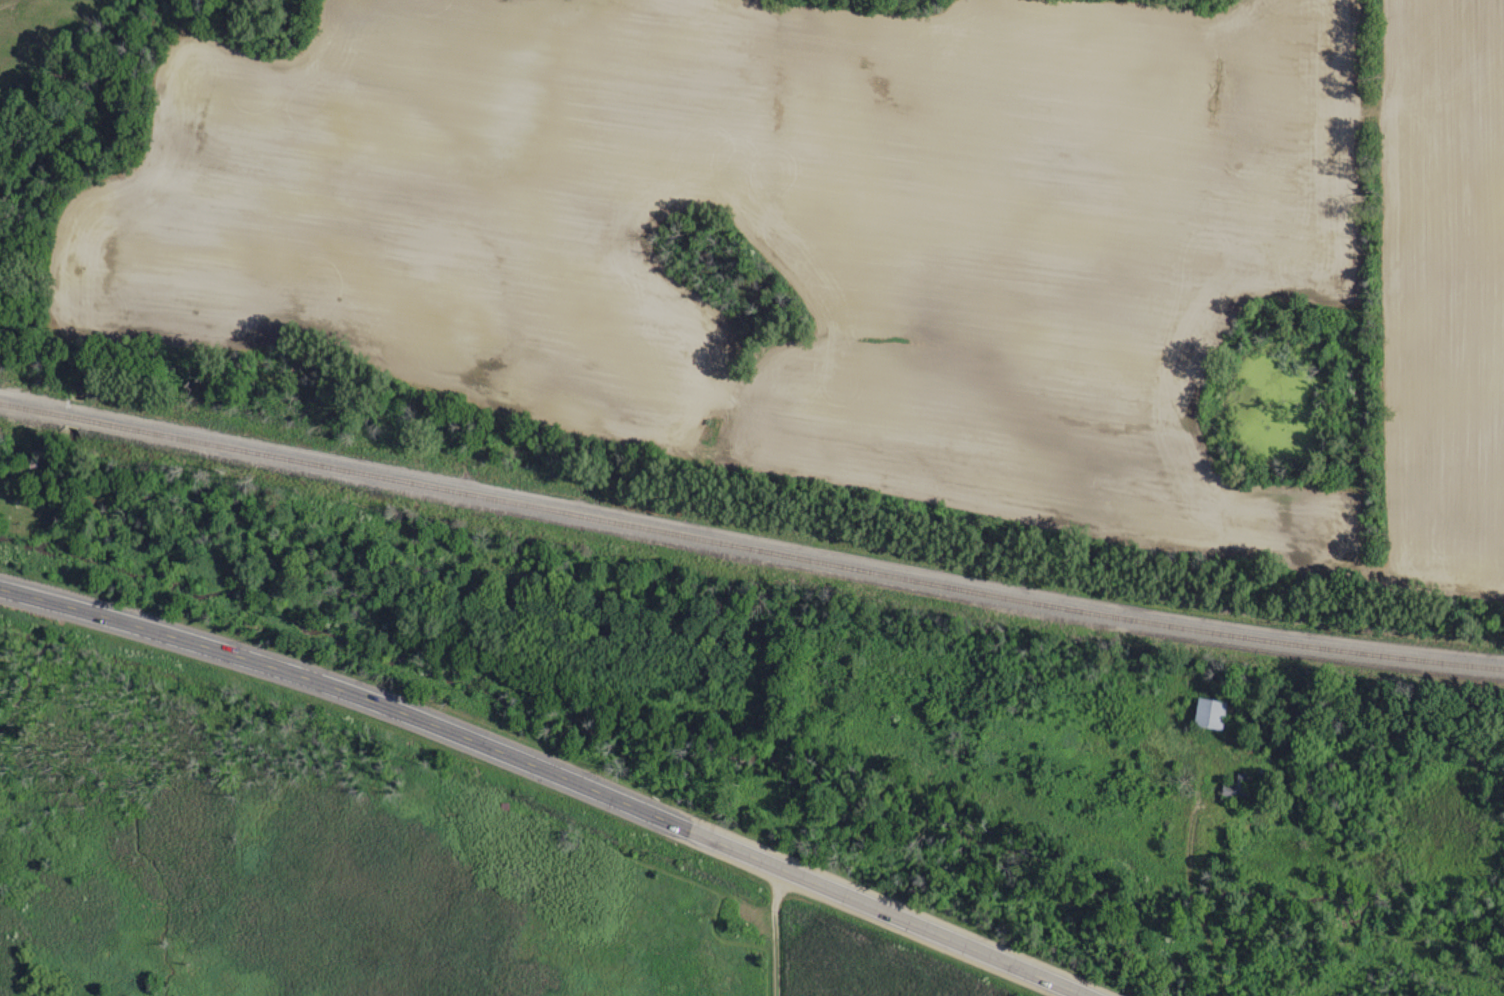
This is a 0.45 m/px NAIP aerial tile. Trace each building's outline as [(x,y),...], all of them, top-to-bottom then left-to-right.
[(1220,729),(1225,702),(1196,696),(1191,724),(1220,729)] [(1220,797),(1235,798),(1235,794),(1245,794),(1246,773),(1235,773),(1234,784),(1220,783),(1220,797)]
